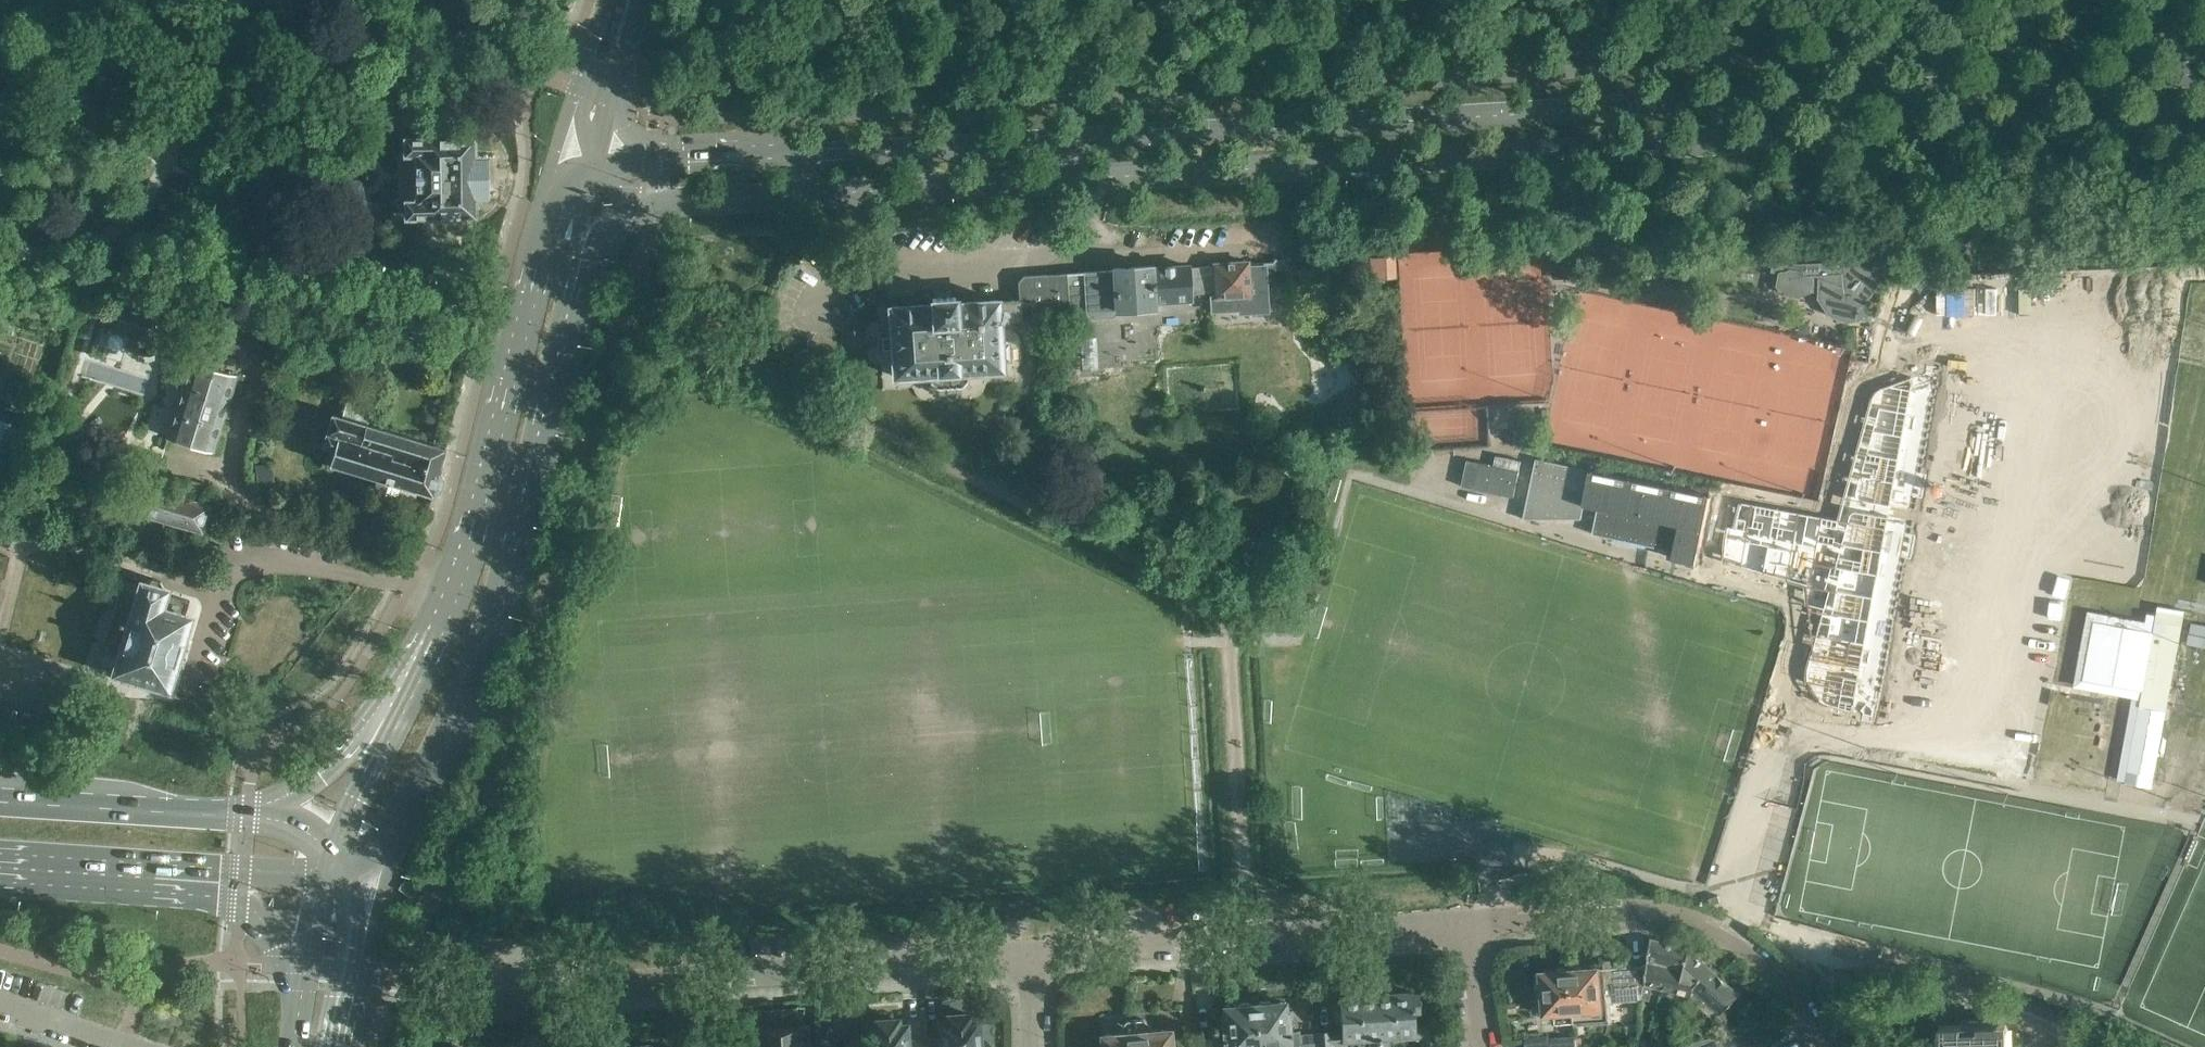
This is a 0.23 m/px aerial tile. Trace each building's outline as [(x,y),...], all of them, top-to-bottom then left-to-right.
[(336,121),(352,118),(350,107),(334,110),(336,121)] [(440,121),(451,122),(452,108),(440,107),(440,121)] [(406,135),(406,138),(406,152),(417,152),(417,198),(406,198),(407,214),(475,213),(475,195),(480,195),(480,153),(475,153),(475,135),(406,135)] [(1862,252),(1861,259),(1874,263),(1876,256),(1862,252)] [(1396,255),(1370,256),(1371,278),(1397,277),(1396,255)] [(1888,255),(1876,255),(1876,265),(1888,264),(1888,255)] [(1249,264),(1249,262),(1249,259),(1213,262),(1213,265),(1214,277),(1215,292),(1215,295),(1210,295),(1212,312),(1239,310),(1239,313),(1270,311),(1267,271),(1275,270),(1275,263),(1249,264)] [(1852,261),(1772,264),(1771,271),(1780,273),(1778,285),(1786,293),(1800,295),(1810,290),(1821,292),(1821,297),(1831,312),(1848,319),(1867,314),(1862,305),(1878,285),(1867,267),(1852,261)] [(1193,293),(1215,292),(1214,277),(1213,265),(1189,266),(1188,264),(1155,266),(1152,266),(1152,265),(1114,267),(1114,269),(1084,271),(1066,273),(1067,302),(1037,303),(1037,305),(1038,318),(1081,316),(1081,312),(1086,311),(1092,317),(1111,316),(1113,316),(1117,311),(1154,309),(1157,309),(1157,302),(1193,300),(1193,293)] [(932,303),(890,306),(891,331),(878,332),(880,351),(893,351),(894,376),(929,373),(930,382),(937,387),(962,386),(968,379),(967,371),(1003,369),(1002,358),(1009,357),(1008,340),(1001,341),(1000,322),(1022,321),(1021,306),(1037,305),(1037,303),(1067,302),(1066,273),(1024,276),(1018,282),(1020,299),(998,300),(998,299),(956,302),(955,296),(946,296),(941,297),(932,297),(932,303)] [(58,306),(53,320),(67,326),(73,311),(58,306)] [(191,361),(168,435),(214,449),(237,375),(191,361)] [(1722,512),(1718,550),(1726,551),(1725,570),(1802,603),(1805,612),(1824,615),(1809,652),(1809,659),(1811,666),(1813,671),(1818,677),(1869,697),(1949,374),(1937,370),(1934,380),(1886,391),(1883,392),(1877,399),(1871,410),(1836,518),(1735,500),(1728,515),(1722,512)] [(378,387),(353,380),(343,415),(332,412),(326,432),(440,471),(446,447),(367,423),(378,387)] [(12,453),(24,458),(40,407),(38,406),(43,391),(32,388),(22,419),(12,453)] [(7,452),(17,415),(0,411),(0,451),(7,452)] [(1531,428),(1511,432),(1514,446),(1534,442),(1531,428)] [(434,494),(434,492),(441,488),(443,477),(440,471),(326,432),(323,445),(335,448),(331,463),(434,494)] [(1497,453),(1496,461),(1467,457),(1463,485),(1516,491),(1520,456),(1497,453)] [(64,462),(48,458),(48,476),(59,479),(64,462)] [(101,470),(116,474),(119,463),(104,458),(101,470)] [(1708,494),(1536,458),(1523,518),(1581,518),(1586,496),(1599,499),(1592,533),(1675,550),(1677,540),(1698,545),(1708,494)] [(275,487),(272,463),(256,465),(259,489),(275,487)] [(135,483),(134,486),(114,480),(103,517),(134,527),(139,511),(202,530),(208,505),(135,483)] [(10,557),(0,554),(0,577),(5,578),(10,557)] [(122,587),(104,649),(121,654),(116,671),(168,687),(189,616),(185,615),(190,599),(165,592),(165,589),(142,582),(139,592),(122,587)] [(1648,964),(1645,984),(1653,986),(1679,993),(1687,959),(1696,951),(1691,946),(1651,936),(1648,964)] [(1687,959),(1679,993),(1692,996),(1699,1002),(1698,1003),(1716,1020),(1722,1013),(1741,992),(1696,951),(1687,959)] [(1574,969),(1570,969),(1574,1021),(1575,1025),(1613,1022),(1611,1001),(1642,999),(1643,998),(1645,984),(1648,964),(1585,968),(1583,965),(1576,966),(1574,969)] [(1539,1013),(1556,1012),(1556,1022),(1574,1021),(1570,969),(1567,969),(1565,966),(1558,967),(1556,970),(1536,972),(1539,1013)] [(1650,1000),(1653,986),(1645,984),(1643,998),(1650,1000)] [(1376,994),(1380,1046),(1391,1046),(1389,1037),(1415,1035),(1416,1038),(1422,1038),(1422,1046),(1438,1046),(1437,1023),(1419,1024),(1420,1026),(1413,1027),(1412,1012),(1419,1012),(1418,994),(1411,994),(1411,992),(1376,994)] [(1342,1039),(1315,1041),(1316,1046),(1335,1046),(1334,1044),(1343,1044),(1343,1040),(1369,1038),(1370,1046),(1380,1046),(1376,994),(1338,998),(1338,1000),(1333,1000),(1334,1018),(1341,1017),(1342,1039)] [(1255,1003),(1259,1046),(1285,1046),(1291,1046),(1289,1031),(1292,1030),(1290,1009),(1287,1010),(1286,1000),(1272,1002),(1269,999),(1260,1000),(1257,1003),(1255,1003)] [(1224,1036),(1199,1038),(1200,1046),(1259,1046),(1255,1003),(1253,1003),(1250,1001),(1241,1002),(1239,1004),(1224,1006),(1224,1015),(1222,1016),(1224,1036)] [(1508,1003),(1509,1013),(1517,1013),(1516,1002),(1508,1003)] [(809,1040),(810,1024),(801,1022),(801,1016),(804,1016),(804,1005),(797,1004),(797,1007),(760,1009),(759,1007),(752,1009),(754,1019),(757,1019),(758,1024),(749,1028),(751,1044),(748,1046),(820,1046),(809,1040)] [(1747,1012),(1751,1017),(1758,1028),(1765,1026),(1768,1025),(1754,1007),(1747,1012)] [(925,1039),(925,1046),(981,1046),(978,1019),(971,1019),(971,1013),(950,1015),(950,1021),(942,1021),(943,1037),(925,1039)] [(925,1039),(908,1040),(907,1023),(899,1024),(899,1018),(877,1020),(877,1026),(869,1027),(871,1046),(925,1046),(925,1039)] [(1134,1018),(1127,1019),(1121,1026),(1121,1031),(1115,1032),(1114,1033),(1102,1034),(1103,1046),(1137,1046),(1134,1018)] [(1134,1018),(1137,1046),(1172,1046),(1170,1029),(1157,1030),(1157,1028),(1150,1029),(1150,1024),(1144,1018),(1134,1018)] [(1667,1028),(1653,1026),(1652,1041),(1666,1043),(1667,1028)] [(2002,1026),(1953,1027),(1953,1041),(1948,1041),(1948,1046),(2003,1046),(2002,1026)] [(1752,1029),(1759,1046),(1772,1046),(1764,1027),(1752,1029)] [(1752,1029),(1741,1031),(1747,1046),(1759,1046),(1752,1029)] [(1741,1031),(1730,1033),(1735,1046),(1747,1046),(1741,1031)] [(1730,1033),(1719,1035),(1723,1046),(1735,1046),(1730,1033)] [(1549,1037),(1549,1046),(1575,1046),(1575,1035),(1571,1035),(1550,1036),(1549,1037)] [(1719,1035),(1709,1037),(1713,1046),(1723,1046),(1719,1035)]
